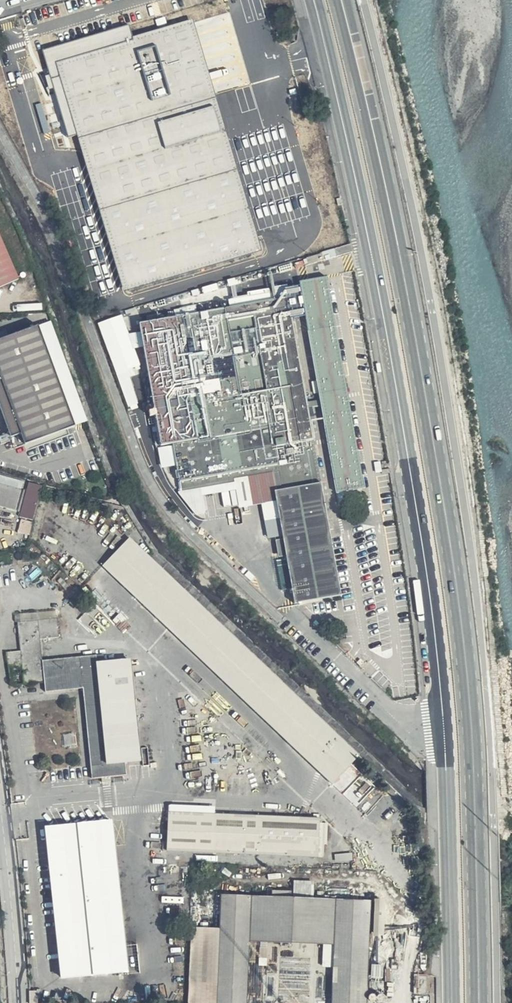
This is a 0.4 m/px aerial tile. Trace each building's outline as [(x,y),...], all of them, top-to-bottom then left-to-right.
[(104,0),(100,0),(93,2),(98,19),(108,16),(104,0)] [(261,252),(194,23),(59,63),(125,292),(261,252)] [(71,227),(77,248),(92,245),(81,220),(82,219),(23,108),(11,114),(71,227)] [(0,240),(0,289),(18,281),(0,240)] [(350,246),(349,244),(334,249),(337,258),(351,254),(350,246)] [(229,309),(140,324),(141,333),(130,334),(122,317),(100,326),(115,375),(128,411),(138,409),(132,380),(140,374),(140,367),(147,366),(150,389),(153,409),(160,408),(163,420),(156,415),(151,420),(152,434),(157,434),(159,445),(157,449),(161,465),(176,464),(179,478),(179,491),(195,510),(199,517),(205,517),(206,510),(202,494),(237,487),(240,505),(262,501),(263,520),(281,517),(294,601),(341,594),(321,479),(314,436),(309,408),(319,407),(338,492),(367,486),(327,278),(302,282),(319,399),(308,401),(288,286),(269,289),(247,294),(247,299),(228,302),(229,309)] [(0,344),(0,408),(12,440),(21,438),(25,449),(75,430),(38,330),(0,344)] [(42,484),(28,480),(21,517),(34,520),(42,484)] [(0,482),(0,508),(16,511),(20,487),(0,482)] [(358,753),(131,536),(102,564),(330,784),(358,753)] [(41,638),(59,636),(57,616),(17,621),(19,650),(6,651),(7,664),(22,663),(24,682),(43,681),(46,689),(84,687),(91,777),(127,774),(126,760),(140,759),(132,655),(98,657),(97,652),(43,657),(41,638)] [(168,809),(166,850),(324,856),(324,844),(329,843),(329,823),(321,822),(320,816),(215,811),(215,805),(168,803),(168,809)] [(127,943),(112,816),(46,823),(62,974),(141,971),(137,942),(127,943)] [(371,898),(220,892),(220,928),(218,1002),(251,1002),(253,940),(338,943),(335,1002),(367,1002),(371,898)] [(220,928),(193,926),(188,1002),(218,1002),(220,928)] [(36,1002),(36,990),(28,991),(29,1002),(36,1002)]
